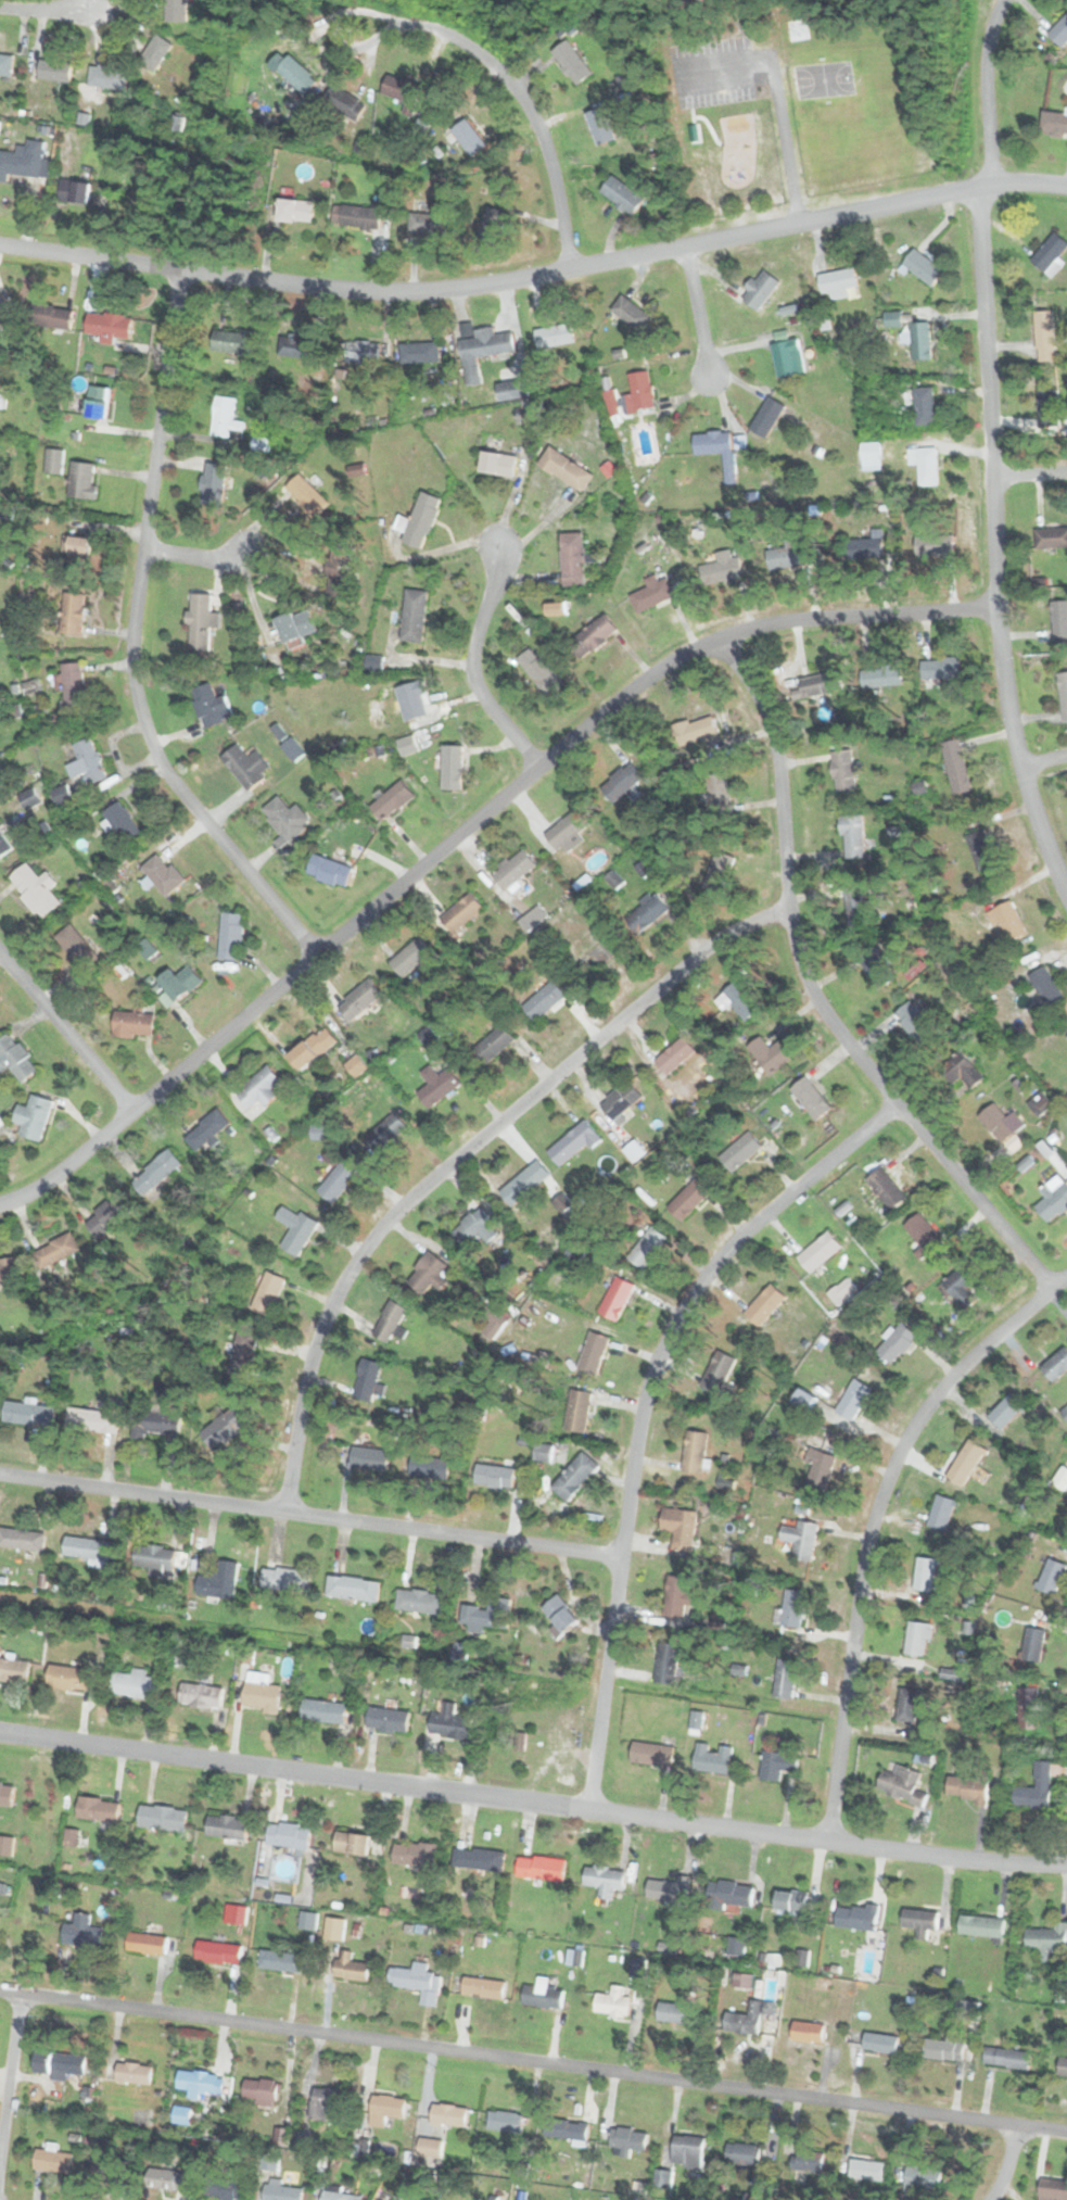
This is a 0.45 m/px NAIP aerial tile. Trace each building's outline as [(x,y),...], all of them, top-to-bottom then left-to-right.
[(164,22),(185,22),(185,0),(164,0),(164,22)] [(1062,48),(1066,42),(1066,13),(1047,34),(1062,48)] [(172,43),(155,34),(138,61),(154,72),(172,43)] [(594,72),(569,40),(552,53),(577,85),(594,72)] [(269,62),(305,94),(318,80),(283,48),(269,62)] [(12,52),(0,53),(0,73),(13,73),(12,52)] [(69,60),(38,60),(38,79),(69,79),(69,60)] [(125,88),(126,66),(89,64),(88,85),(125,88)] [(381,93),(416,105),(423,85),(388,73),(381,93)] [(599,144),(617,138),(604,105),(586,112),(599,144)] [(1066,112),(1043,111),(1041,131),(1066,134),(1066,106),(1066,112)] [(450,129),(471,155),(486,144),(467,117),(450,129)] [(45,140),(26,139),(25,151),(0,149),(0,173),(40,177),(45,140)] [(644,199),(612,173),(599,189),(631,215),(644,199)] [(56,201),(88,202),(89,181),(58,180),(56,201)] [(278,220),(313,222),(313,200),(278,199),(278,220)] [(381,200),(372,200),(372,204),(338,204),(338,227),(381,227),(381,200)] [(496,241),(506,212),(486,204),(477,235),(496,241)] [(440,212),(409,212),(408,235),(439,235),(440,212)] [(1045,270),(1066,246),(1066,239),(1055,229),(1029,257),(1045,270)] [(902,262),(931,286),(943,271),(914,246),(902,262)] [(741,298),(760,311),(780,280),(762,267),(741,298)] [(822,298),(859,291),(854,267),(817,274),(822,298)] [(651,317),(622,293),(609,309),(638,333),(651,317)] [(9,308),(0,296),(0,315),(9,308)] [(28,323),(68,331),(74,309),(33,301),(28,323)] [(1038,361),(1056,361),(1055,309),(1037,309),(1038,361)] [(131,316),(87,311),(84,334),(128,340),(131,316)] [(900,325),(900,312),(886,312),(887,325),(900,325)] [(534,330),(538,349),(575,341),(571,321),(534,330)] [(911,323),(911,359),(929,359),(929,323),(911,323)] [(512,331),(495,333),(494,326),(475,328),(477,338),(459,340),(466,385),(482,383),(478,355),(515,351),(512,331)] [(212,350),(253,355),(256,332),(214,327),(212,350)] [(278,354),(314,359),(317,340),(281,334),(278,354)] [(778,377),(805,372),(798,337),(771,343),(778,377)] [(380,341),(346,340),(346,362),(379,363),(380,341)] [(402,342),(402,362),(439,362),(439,342),(402,342)] [(628,410),(653,407),(650,370),(628,372),(631,395),(626,395),(628,410)] [(497,384),(499,401),(528,396),(525,380),(497,384)] [(110,388),(88,385),(85,418),(106,420),(110,388)] [(933,425),(933,388),(914,388),(914,425),(933,425)] [(1060,427),(1060,389),(1039,389),(1039,427),(1060,427)] [(211,435),(243,439),(245,420),(234,419),(237,397),(215,395),(211,435)] [(786,405),(769,395),(749,428),(766,438),(786,405)] [(694,432),(694,453),(723,453),(723,465),(732,465),(732,432),(694,432)] [(861,459),(879,459),(879,442),(861,442),(861,459)] [(593,473),(549,446),(538,464),(582,491),(593,473)] [(909,465),(917,465),(917,488),(937,488),(937,447),(909,447),(909,465)] [(62,450),(48,450),(48,472),(62,472),(62,450)] [(513,477),(517,455),(482,451),(480,472),(513,477)] [(93,498),(96,463),(71,462),(67,496),(93,498)] [(225,504),(225,464),(203,464),(203,504),(225,504)] [(411,519),(399,515),(395,528),(405,531),(402,543),(423,551),(442,497),(421,491),(411,519)] [(1037,528),(1037,547),(1066,547),(1066,528),(1037,528)] [(584,532),(560,532),(560,585),(585,585),(584,532)] [(89,538),(64,535),(61,567),(87,569),(89,538)] [(785,547),(765,549),(769,570),(809,564),(804,535),(784,539),(785,547)] [(843,538),(844,559),(882,557),(880,535),(843,538)] [(913,536),(914,555),(952,554),(951,535),(913,536)] [(327,543),(320,594),(347,597),(352,546),(327,543)] [(698,564),(706,586),(744,576),(738,555),(698,564)] [(664,574),(636,586),(645,607),(673,595),(664,574)] [(422,642),(427,591),(405,589),(401,640),(422,642)] [(84,633),(84,593),(60,593),(60,633),(84,633)] [(211,594),(190,594),(188,650),(208,650),(209,627),(219,628),(220,612),(211,612),(211,594)] [(1052,600),(1052,637),(1066,637),(1066,600),(1052,600)] [(301,633),(294,611),(275,618),(280,640),(301,633)] [(569,638),(581,657),(619,633),(607,614),(569,638)] [(548,695),(563,682),(531,645),(516,658),(548,695)] [(382,655),(366,655),(366,668),(382,668),(382,655)] [(960,658),(922,658),(922,678),(960,678),(960,658)] [(61,662),(62,709),(82,708),(81,662),(61,662)] [(866,666),(866,687),(900,687),(900,666),(866,666)] [(831,671),(797,679),(799,688),(791,690),(793,699),(836,691),(831,671)] [(1066,722),(1066,672),(1057,673),(1064,722),(1066,722)] [(396,686),(405,720),(428,713),(420,681),(396,686)] [(191,688),(202,728),(232,719),(226,694),(215,696),(212,683),(191,688)] [(716,733),(710,713),(668,725),(674,746),(716,733)] [(397,738),(402,755),(418,750),(414,734),(397,738)] [(107,777),(90,736),(71,745),(77,759),(65,764),(71,777),(84,773),(89,785),(107,777)] [(281,745),(294,760),(305,751),(292,736),(281,745)] [(941,743),(953,796),(971,792),(960,738),(941,743)] [(271,770),(256,749),(247,756),(238,743),(220,756),(245,789),(271,770)] [(461,745),(441,745),(441,788),(461,788),(461,745)] [(830,751),(834,791),(855,789),(852,749),(830,751)] [(644,775),(631,760),(597,787),(610,804),(644,775)] [(725,774),(704,775),(706,804),(727,804),(725,774)] [(414,796),(402,780),(366,806),(378,822),(414,796)] [(262,808),(281,835),(275,840),(279,846),(310,823),(297,804),(289,809),(279,796),(262,808)] [(102,811),(125,845),(141,833),(119,799),(102,811)] [(582,838),(577,833),(588,823),(576,807),(545,833),(562,855),(582,838)] [(842,815),(842,856),(864,856),(864,815),(842,815)] [(965,835),(978,870),(996,863),(985,829),(965,835)] [(12,846),(0,832),(0,857),(12,846)] [(536,864),(522,848),(491,874),(504,890),(536,864)] [(735,856),(713,850),(703,887),(724,893),(735,856)] [(138,867),(144,876),(141,878),(156,901),(182,884),(161,851),(138,867)] [(346,887),(352,865),(312,854),(306,875),(346,887)] [(54,884),(47,871),(36,877),(27,863),(9,874),(38,921),(61,907),(49,887),(54,884)] [(867,925),(867,886),(846,886),(846,925),(867,925)] [(668,906),(652,890),(631,911),(647,927),(668,906)] [(483,908),(469,892),(439,919),(453,935),(483,908)] [(1026,934),(1012,899),(994,907),(1008,941),(1026,934)] [(548,916),(536,906),(521,920),(533,931),(548,916)] [(217,961),(240,963),(242,913),(220,912),(217,961)] [(51,941),(76,970),(96,953),(69,924),(51,941)] [(432,950),(418,935),(389,963),(403,979),(432,950)] [(891,966),(880,948),(861,960),(873,978),(891,966)] [(175,976),(169,969),(154,981),(172,1002),(200,981),(188,965),(175,976)] [(1046,1008),(1064,998),(1045,965),(1029,974),(1046,1008)] [(382,996),(369,981),(335,1007),(348,1023),(382,996)] [(519,1004),(531,1022),(566,999),(554,981),(519,1004)] [(725,1010),(729,1006),(745,1021),(761,1006),(736,981),(715,1000),(725,1010)] [(933,1015),(926,1006),(917,1012),(911,1001),(893,1013),(917,1047),(933,1035),(925,1022),(933,1015)] [(112,1011),(112,1035),(151,1035),(151,1009),(134,1009),(134,1011),(112,1011)] [(469,1050),(482,1066),(515,1040),(501,1024),(469,1050)] [(302,1073),(336,1040),(321,1025),(287,1058),(302,1073)] [(24,1083),(40,1066),(5,1033),(0,1038),(0,1059),(24,1083)] [(697,1053),(684,1036),(653,1061),(666,1078),(697,1053)] [(747,1046),(769,1075),(791,1058),(779,1040),(770,1048),(761,1036),(747,1046)] [(948,1101),(982,1083),(965,1052),(931,1071),(948,1101)] [(239,1095),(252,1108),(285,1077),(272,1062),(239,1095)] [(419,1092),(433,1108),(467,1082),(453,1064),(441,1074),(433,1062),(423,1071),(431,1082),(419,1092)] [(815,1122),(831,1109),(805,1076),(789,1089),(815,1122)] [(643,1097),(630,1080),(599,1104),(612,1121),(643,1097)] [(17,1103),(11,1121),(22,1124),(17,1135),(39,1141),(53,1101),(31,1093),(27,1107),(17,1103)] [(979,1116),(1003,1145),(1026,1125),(1014,1111),(1006,1117),(994,1103),(979,1116)] [(183,1139),(196,1152),(206,1142),(211,1147),(232,1125),(215,1108),(183,1139)] [(364,1139),(378,1154),(408,1127),(393,1111),(364,1139)] [(590,1149),(601,1139),(584,1118),(545,1152),(558,1167),(586,1143),(590,1149)] [(719,1155),(731,1171),(762,1147),(751,1131),(719,1155)] [(646,1150),(634,1139),(623,1150),(634,1162),(646,1150)] [(181,1162),(167,1148),(135,1179),(149,1193),(181,1162)] [(315,1190),(331,1204),(358,1174),(343,1159),(315,1190)] [(548,1174),(536,1159),(498,1190),(511,1205),(548,1174)] [(865,1178),(892,1212),(907,1199),(880,1166),(865,1178)] [(1046,1223),(1066,1206),(1066,1185),(1058,1175),(1039,1190),(1044,1197),(1034,1205),(1046,1223)] [(662,1211),(676,1226),(710,1192),(695,1178),(662,1211)] [(123,1193),(87,1221),(102,1239),(137,1210),(123,1193)] [(276,1218),(291,1227),(280,1247),(297,1257),(318,1224),(283,1203),(276,1218)] [(465,1248),(493,1223),(478,1206),(449,1231),(465,1248)] [(904,1225),(927,1253),(942,1240),(919,1212),(904,1225)] [(626,1256),(643,1269),(668,1237),(650,1224),(626,1256)] [(811,1274),(841,1246),(826,1229),(797,1257),(811,1274)] [(34,1250),(43,1268),(80,1250),(71,1231),(34,1250)] [(439,1290),(447,1280),(440,1274),(447,1265),(430,1250),(405,1279),(421,1293),(430,1282),(439,1290)] [(0,1259),(0,1285),(21,1279),(14,1255),(0,1259)] [(968,1289),(977,1279),(962,1264),(941,1286),(966,1311),(978,1299),(968,1289)] [(285,1278),(265,1270),(251,1308),(270,1316),(285,1278)] [(598,1313),(618,1322),(634,1282),(614,1275),(598,1313)] [(829,1292),(839,1305),(858,1290),(847,1277),(829,1292)] [(741,1312),(757,1327),(786,1299),(771,1284),(741,1312)] [(394,1332),(408,1308),(390,1298),(370,1332),(388,1342),(393,1331),(394,1332)] [(490,1310),(473,1333),(488,1344),(506,1320),(490,1310)] [(918,1337),(902,1322),(876,1349),(891,1365),(918,1337)] [(257,1330),(238,1327),(228,1374),(249,1378),(257,1330)] [(577,1369),(598,1375),(609,1336),(589,1330),(577,1369)] [(1054,1383),(1066,1372),(1066,1348),(1066,1346),(1041,1367),(1054,1383)] [(699,1382),(719,1392),(736,1358),(717,1349),(699,1382)] [(383,1387),(373,1378),(382,1369),(370,1358),(346,1383),(368,1403),(383,1387)] [(852,1419),(872,1388),(855,1377),(836,1409),(852,1419)] [(590,1391),(569,1388),(563,1429),(585,1432),(590,1391)] [(989,1416),(1004,1430),(1026,1406),(1011,1392),(989,1416)] [(117,1412),(103,1411),(103,1398),(86,1398),(86,1409),(75,1408),(74,1429),(117,1431),(117,1412)] [(2,1421),(52,1426),(53,1405),(3,1401),(2,1421)] [(212,1449),(250,1421),(237,1403),(199,1430),(212,1449)] [(180,1412),(132,1409),(131,1437),(147,1437),(147,1431),(179,1432),(180,1412)] [(682,1470),(702,1474),(708,1431),(686,1429),(682,1470)] [(945,1476),(963,1487),(988,1449),(970,1438),(945,1476)] [(552,1444),(536,1442),(534,1458),(551,1459),(552,1444)] [(376,1468),(378,1447),(350,1445),(348,1465),(376,1468)] [(804,1487),(825,1493),(836,1455),(809,1446),(804,1463),(810,1465),(804,1487)] [(599,1465),(583,1450),(550,1487),(568,1502),(599,1465)] [(409,1474),(445,1481),(449,1461),(414,1453),(409,1474)] [(475,1463),(473,1484),(512,1488),(515,1467),(475,1463)] [(1065,1467),(1056,1481),(1065,1487),(1066,1484),(1066,1468),(1065,1467)] [(958,1501),(938,1493),(926,1525),(947,1532),(958,1501)] [(697,1509),(662,1507),(660,1529),(673,1530),(671,1551),(693,1553),(697,1509)] [(820,1523),(798,1519),(788,1562),(810,1566),(820,1523)] [(42,1552),(45,1532),(0,1527),(0,1546),(42,1552)] [(109,1540),(64,1535),(62,1557),(106,1563),(109,1540)] [(173,1545),(140,1545),(140,1575),(173,1575),(173,1545)] [(933,1592),(938,1559),(917,1556),(913,1589),(933,1592)] [(1054,1595),(1066,1565),(1049,1557),(1037,1588),(1054,1595)] [(236,1596),(236,1559),(209,1559),(209,1596),(236,1596)] [(302,1571),(264,1564),(259,1584),(297,1592),(302,1571)] [(694,1605),(695,1591),(686,1591),(687,1576),(668,1575),(664,1617),(685,1618),(686,1605),(694,1605)] [(379,1580),(327,1576),(325,1596),(378,1601),(379,1580)] [(441,1615),(443,1592),(396,1588),(394,1609),(441,1615)] [(801,1628),(805,1591),(786,1588),(780,1626),(801,1628)] [(579,1621),(558,1593),(542,1606),(561,1633),(579,1621)] [(507,1628),(510,1597),(486,1595),(485,1607),(461,1605),(460,1623),(507,1628)] [(931,1623),(910,1619),(903,1653),(925,1657),(931,1623)] [(1027,1624),(1022,1658),(1041,1661),(1045,1628),(1027,1624)] [(681,1644),(660,1641),(652,1686),(673,1690),(681,1644)] [(0,1658),(0,1680),(27,1682),(28,1659),(0,1658)] [(774,1696),(792,1698),(797,1659),(777,1658),(774,1696)] [(47,1687),(91,1690),(92,1667),(48,1665),(47,1687)] [(109,1692),(155,1698),(158,1678),(147,1676),(148,1670),(134,1668),(132,1674),(112,1671),(109,1692)] [(267,1683),(269,1674),(247,1670),(241,1705),(276,1711),(280,1685),(267,1683)] [(220,1707),(221,1685),(179,1682),(178,1704),(220,1707)] [(920,1690),(900,1686),(895,1719),(916,1722),(920,1690)] [(1038,1686),(1019,1686),(1019,1727),(1038,1727),(1038,1686)] [(301,1699),(300,1720),(345,1723),(346,1702),(301,1699)] [(473,1717),(454,1715),(456,1703),(443,1702),(442,1714),(431,1712),(429,1734),(471,1738),(473,1717)] [(408,1730),(408,1709),(367,1709),(367,1730),(408,1730)] [(631,1740),(628,1762),(671,1769),(673,1746),(631,1740)] [(712,1743),(697,1741),(693,1768),(727,1774),(731,1754),(711,1750),(712,1743)] [(782,1770),(796,1772),(798,1755),(764,1749),(760,1778),(779,1781),(782,1770)] [(1014,1786),(1013,1807),(1051,1807),(1052,1774),(1065,1775),(1065,1762),(1036,1761),(1034,1787),(1014,1786)] [(922,1772),(897,1763),(893,1772),(882,1769),(876,1790),(924,1806),(929,1791),(916,1786),(922,1772)] [(988,1800),(988,1775),(948,1775),(948,1800),(988,1800)] [(11,1805),(13,1783),(0,1781),(0,1804),(11,1805)] [(75,1816),(116,1822),(118,1800),(78,1795),(75,1816)] [(185,1831),(187,1808),(139,1803),(137,1825),(185,1831)] [(244,1839),(247,1819),(208,1812),(205,1834),(244,1839)] [(310,1826),(268,1821),(265,1844),(307,1849),(310,1826)] [(367,1855),(369,1835),(335,1831),(333,1850),(367,1855)] [(12,1855),(12,1835),(0,1835),(0,1855),(12,1855)] [(437,1844),(394,1839),(392,1862),(435,1867),(437,1844)] [(506,1850),(454,1845),(452,1867),(504,1871),(506,1850)] [(516,1873),(563,1882),(567,1861),(520,1853),(516,1873)] [(597,1897),(611,1899),(612,1889),(624,1892),(626,1869),(589,1864),(587,1883),(598,1884),(597,1897)] [(646,1900),(688,1905),(691,1877),(679,1876),(679,1881),(648,1877),(646,1900)] [(752,1905),(753,1883),(709,1880),(708,1901),(752,1905)] [(806,1910),(806,1891),(776,1889),(775,1910),(806,1910)] [(878,1929),(879,1906),(837,1905),(836,1926),(878,1929)] [(948,1930),(950,1913),(903,1909),(901,1926),(916,1929),(915,1937),(928,1939),(929,1927),(948,1930)] [(100,1946),(103,1926),(89,1924),(90,1912),(72,1910),(67,1942),(100,1946)] [(1003,1937),(1005,1919),(961,1913),(958,1933),(1003,1937)] [(343,1939),(344,1918),(325,1917),(323,1938),(343,1939)] [(1026,1929),(1025,1948),(1040,1948),(1040,1960),(1052,1960),(1052,1948),(1066,1948),(1066,1922),(1055,1922),(1055,1929),(1026,1929)] [(125,1950),(165,1955),(167,1935),(127,1931),(125,1950)] [(242,1945),(196,1938),(193,1958),(239,1964),(242,1945)] [(369,1965),(353,1962),(356,1950),(344,1947),(338,1977),(365,1983),(369,1965)] [(308,1956),(262,1948),(258,1965),(306,1973),(308,1956)] [(461,1995),(504,1999),(505,1981),(463,1977),(461,1995)] [(560,2009),(563,1989),(525,1983),(522,2002),(560,2009)] [(631,1997),(622,1996),(623,1986),(612,1984),(611,1995),(596,1993),(594,2012),(628,2016),(631,1997)] [(759,2035),(762,2013),(775,2015),(776,2002),(751,1999),(749,2013),(726,2010),(723,2031),(759,2035)] [(657,2000),(656,2019),(690,2023),(693,2003),(657,2000)] [(823,2043),(824,2023),(792,2021),(791,2040),(823,2043)] [(862,2049),(895,2056),(899,2037),(865,2031),(862,2049)] [(926,2037),(922,2054),(961,2063),(967,2038),(948,2034),(945,2041),(926,2037)] [(1034,2052),(987,2045),(983,2064),(1031,2072),(1034,2052)] [(33,2071),(85,2075),(87,2054),(35,2050),(33,2071)] [(149,2086),(152,2066),(117,2061),(114,2081),(149,2086)] [(176,2089),(221,2095),(225,2075),(178,2069),(176,2089)] [(242,2099),(275,2101),(277,2081),(244,2077),(242,2099)] [(308,2117),(325,2120),(327,2108),(343,2109),(344,2089),(312,2086),(308,2117)] [(403,2117),(405,2098),(372,2095),(368,2125),(383,2126),(384,2115),(403,2117)] [(429,2123),(465,2128),(468,2108),(432,2102),(429,2123)] [(522,2113),(487,2111),(486,2131),(521,2132),(522,2113)] [(586,2145),(589,2124),(551,2117),(548,2138),(586,2145)] [(640,2129),(612,2126),(609,2149),(638,2152),(640,2129)] [(706,2138),(675,2134),(672,2157),(702,2161),(706,2138)] [(442,2140),(418,2138),(417,2155),(441,2157),(442,2140)] [(725,2161),(758,2166),(761,2147),(728,2141),(725,2161)] [(69,2174),(73,2153),(36,2148),(33,2170),(69,2174)] [(795,2169),(822,2172),(824,2152),(797,2149),(795,2169)] [(850,2158),(847,2176),(882,2180),(885,2161),(850,2158)] [(942,2169),(906,2165),(904,2196),(915,2197),(916,2187),(940,2189),(942,2169)] [(183,2190),(185,2171),(148,2169),(147,2188),(183,2190)] [(233,2199),(239,2199),(242,2179),(205,2173),(202,2195),(233,2199)] [(283,2178),(266,2176),(263,2199),(300,2199),(302,2189),(282,2187),(283,2178)] [(1040,2178),(1038,2199),(1066,2199),(1066,2181),(1040,2178)] [(363,2191),(322,2185),(320,2199),(361,2199),(363,2191)]
